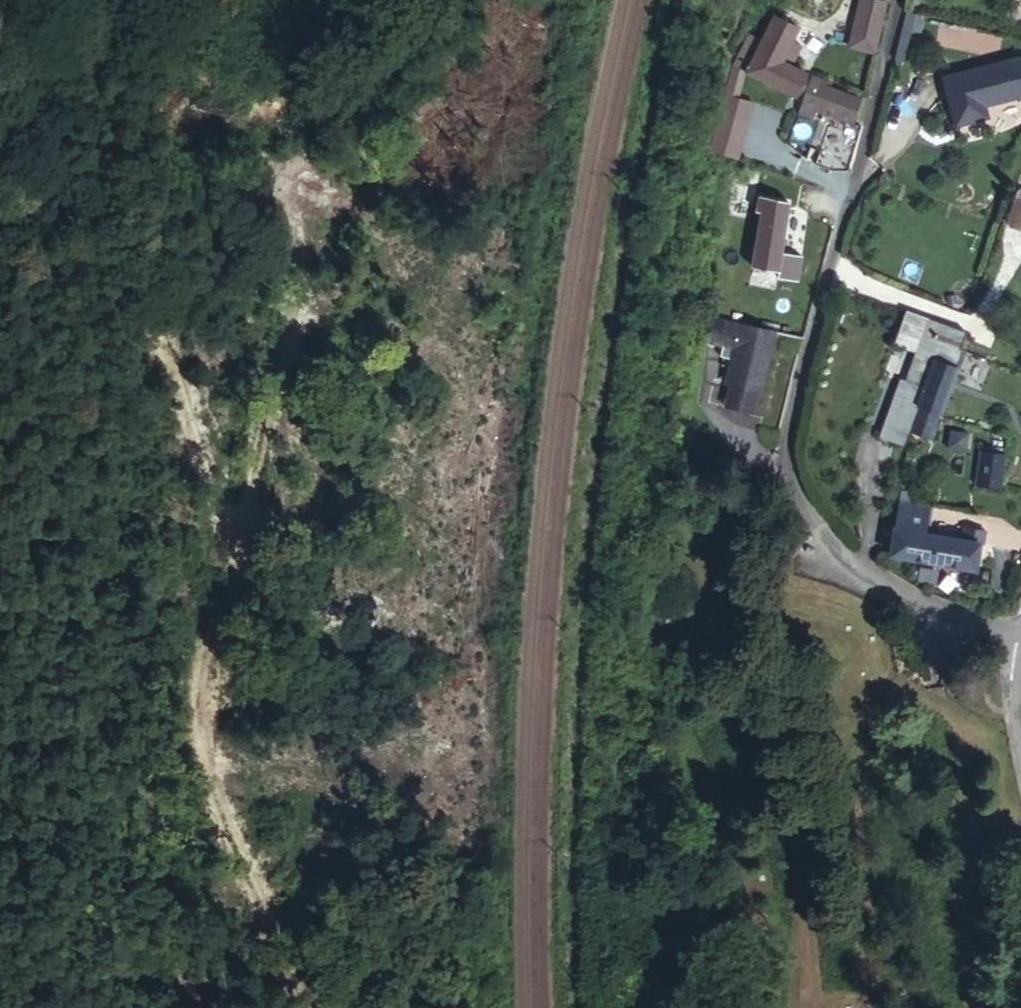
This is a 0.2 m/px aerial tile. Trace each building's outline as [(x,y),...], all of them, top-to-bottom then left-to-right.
[(854,35),(879,40),(887,3),(870,0),(863,0),(854,35)] [(789,51),(794,41),(799,30),(774,17),(761,42),(749,37),(734,65),(795,95),(806,74),(792,66),(798,55),(789,51)] [(879,40),(854,35),(851,46),(876,53),(879,40)] [(803,46),(794,41),(789,51),(798,55),(803,46)] [(1008,61),(945,77),(956,125),(987,117),(986,112),(984,105),(992,103),(1017,96),(1008,61)] [(799,113),(800,113),(823,121),(827,113),(849,120),(846,130),(830,125),(818,166),(850,174),(863,125),(854,122),(860,102),(830,90),(832,85),(812,78),(799,113)] [(727,96),(711,149),(736,157),(752,103),(727,96)] [(994,110),(992,103),(984,105),(986,112),(994,110)] [(794,133),(789,145),(800,149),(805,137),(794,133)] [(1012,211),(1016,213),(1018,207),(1020,209),(1020,192),(1012,211)] [(763,212),(752,267),(775,272),(789,204),(759,197),(756,211),(763,212)] [(1012,211),(1010,217),(1020,222),(1020,209),(1018,207),(1016,213),(1012,211)] [(957,364),(963,350),(959,349),(965,332),(907,311),(895,343),(916,351),(905,381),(900,379),(879,438),(902,447),(916,406),(919,407),(937,413),(942,414),(959,366),(957,364)] [(726,385),(733,387),(732,393),(745,395),(757,398),(774,331),(715,318),(709,343),(735,349),(726,385)] [(929,437),(937,413),(919,407),(910,431),(929,437)] [(977,484),(999,488),(1004,456),(982,453),(977,484)] [(900,492),(889,556),(974,570),(979,541),(924,532),(928,506),(911,503),(913,494),(900,492)]
